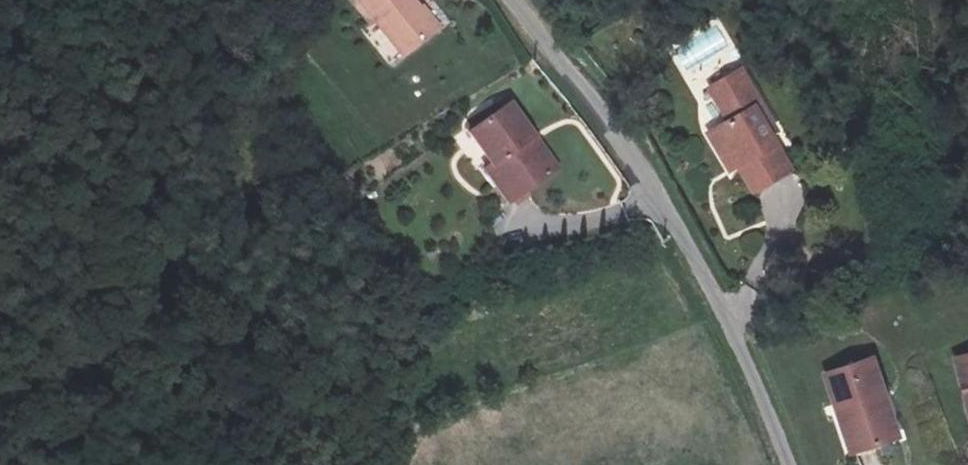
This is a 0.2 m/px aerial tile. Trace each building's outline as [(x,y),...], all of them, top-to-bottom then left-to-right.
[(419,54),(452,29),(430,0),(378,0),(419,54)] [(700,85),(707,97),(745,80),(738,66),(700,85)] [(779,166),(757,125),(745,100),(753,96),(745,80),(707,97),(715,117),(707,120),(727,160),(739,185),(779,166)] [(766,121),(753,96),(745,100),(757,125),(766,121)] [(528,108),(492,135),(518,174),(514,177),(534,203),(569,178),(545,144),(552,140),(528,108)] [(713,166),(727,160),(707,120),(695,126),(713,166)] [(816,391),(845,464),(849,464),(886,450),(869,411),(878,408),(864,371),(816,391)] [(956,378),(967,418),(967,375),(956,378)]
